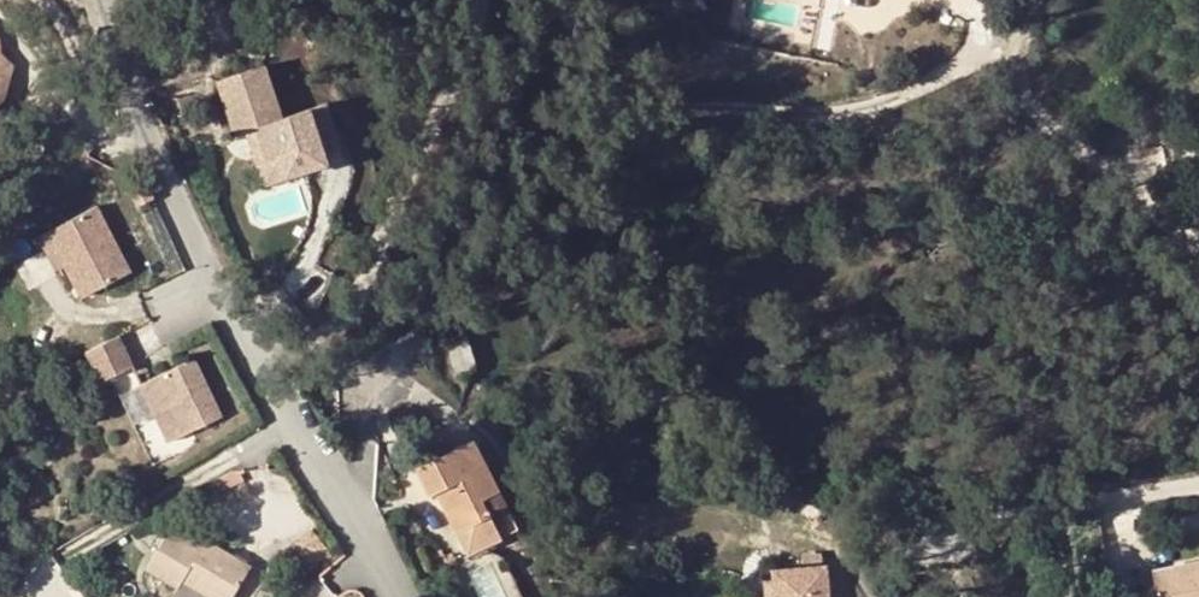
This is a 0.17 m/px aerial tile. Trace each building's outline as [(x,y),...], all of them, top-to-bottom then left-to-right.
[(12,69),(0,59),(0,83),(12,69)] [(262,59),(216,75),(234,129),(245,125),(254,122),(265,153),(277,149),(284,171),(325,157),(319,137),(335,132),(324,98),(280,112),(262,59)] [(3,95),(12,69),(0,83),(0,93),(3,95)] [(254,122),(245,125),(262,178),(284,171),(277,149),(265,153),(254,122)] [(96,205),(49,229),(66,266),(81,297),(129,272),(96,205)] [(66,266),(49,229),(36,235),(55,271),(66,266)] [(108,341),(85,353),(99,384),(132,369),(117,336),(108,341)] [(462,338),(447,342),(455,367),(469,364),(462,338)] [(139,383),(167,444),(220,418),(198,372),(192,359),(188,361),(139,383)] [(483,498),(499,491),(473,440),(417,466),(431,495),(438,492),(458,531),(490,515),(483,498)] [(490,515),(458,531),(468,553),(517,528),(499,491),(483,498),(490,515)] [(147,568),(179,587),(182,583),(186,576),(221,596),(233,596),(250,568),(205,541),(202,548),(170,529),(147,568)] [(479,596),(518,596),(502,555),(467,569),(479,596)] [(773,567),(775,596),(830,596),(827,563),(773,567)] [(1155,573),(1161,596),(1198,596),(1198,563),(1155,573)] [(182,583),(206,596),(221,596),(186,576),(182,583)]
